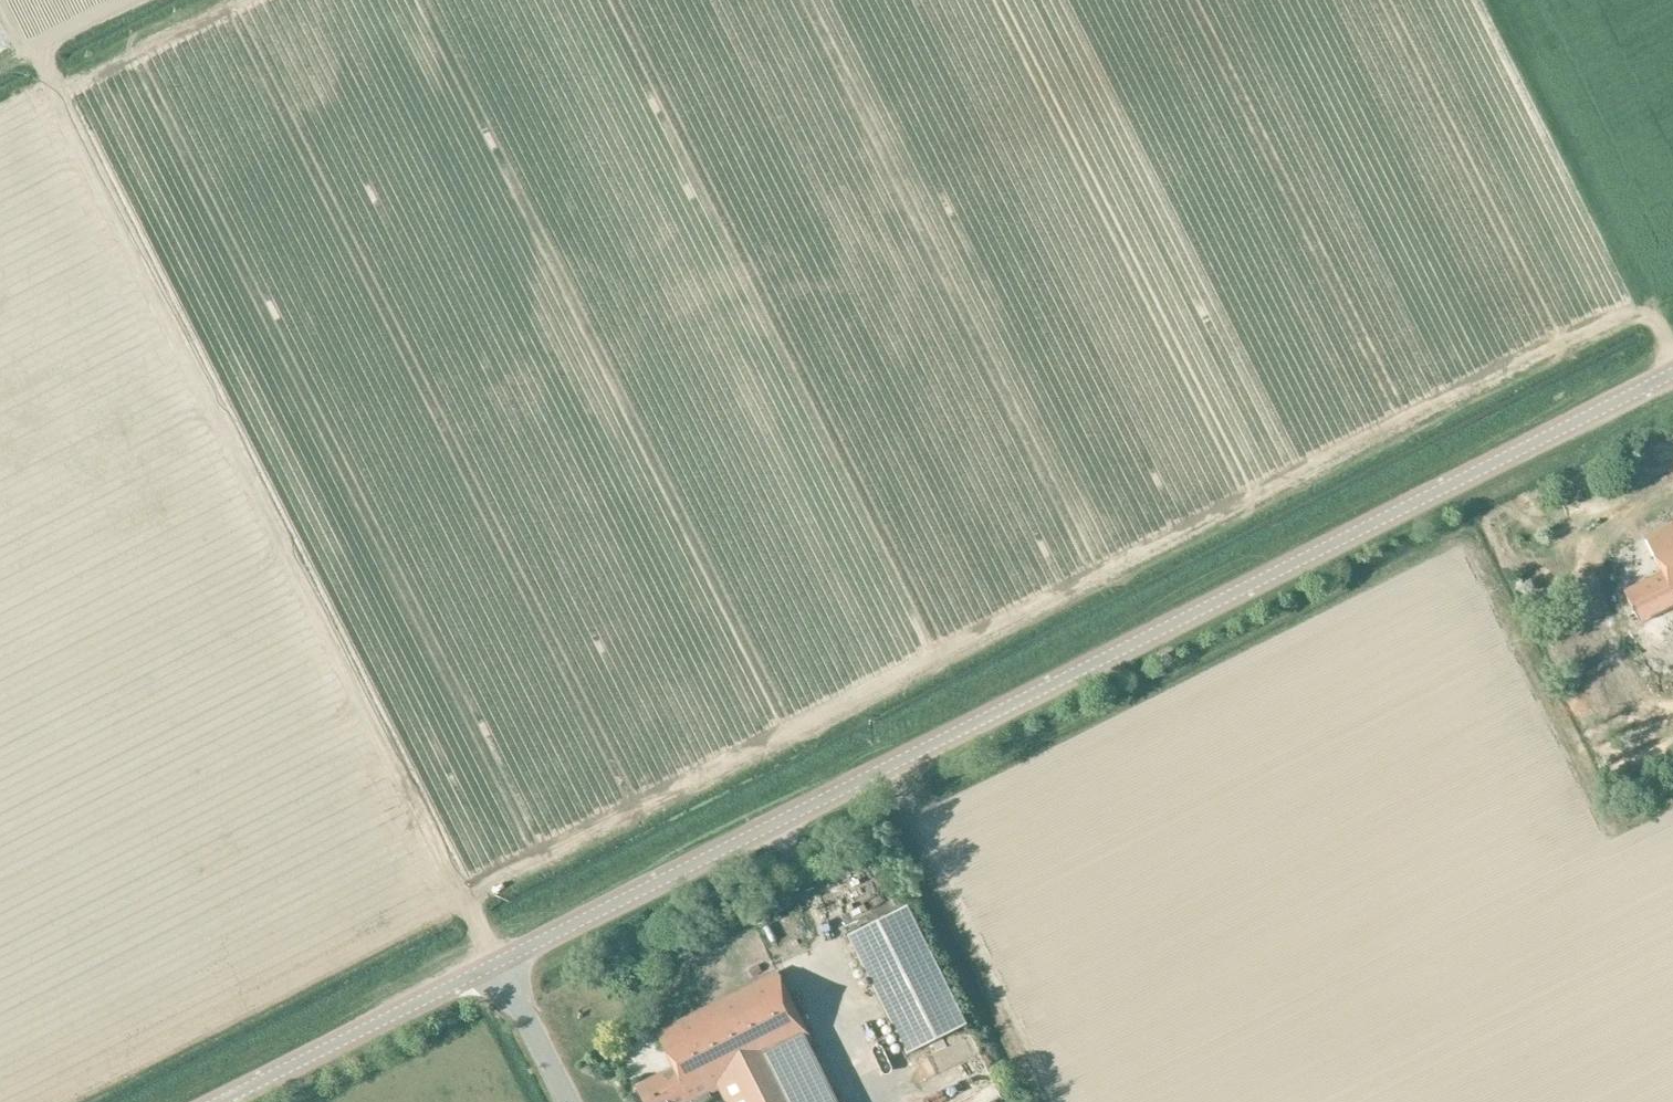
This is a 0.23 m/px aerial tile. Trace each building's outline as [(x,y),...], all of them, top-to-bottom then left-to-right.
[(1643,540),(1660,575),(1623,593),(1639,625),(1672,607),(1672,608),(1672,525),(1643,540)] [(1667,639),(1642,642),(1646,669),(1670,666),(1667,639)] [(907,1055),(967,1025),(908,906),(848,936),(907,1055)] [(767,937),(776,933),(765,912),(756,916),(767,937)] [(783,1056),(808,1044),(812,1042),(778,972),(657,1033),(675,1067),(636,1087),(644,1101),(700,1101),(698,1099),(719,1088),(726,1101),(806,1101),(783,1056)] [(806,1101),(838,1101),(808,1044),(783,1056),(806,1101)]
